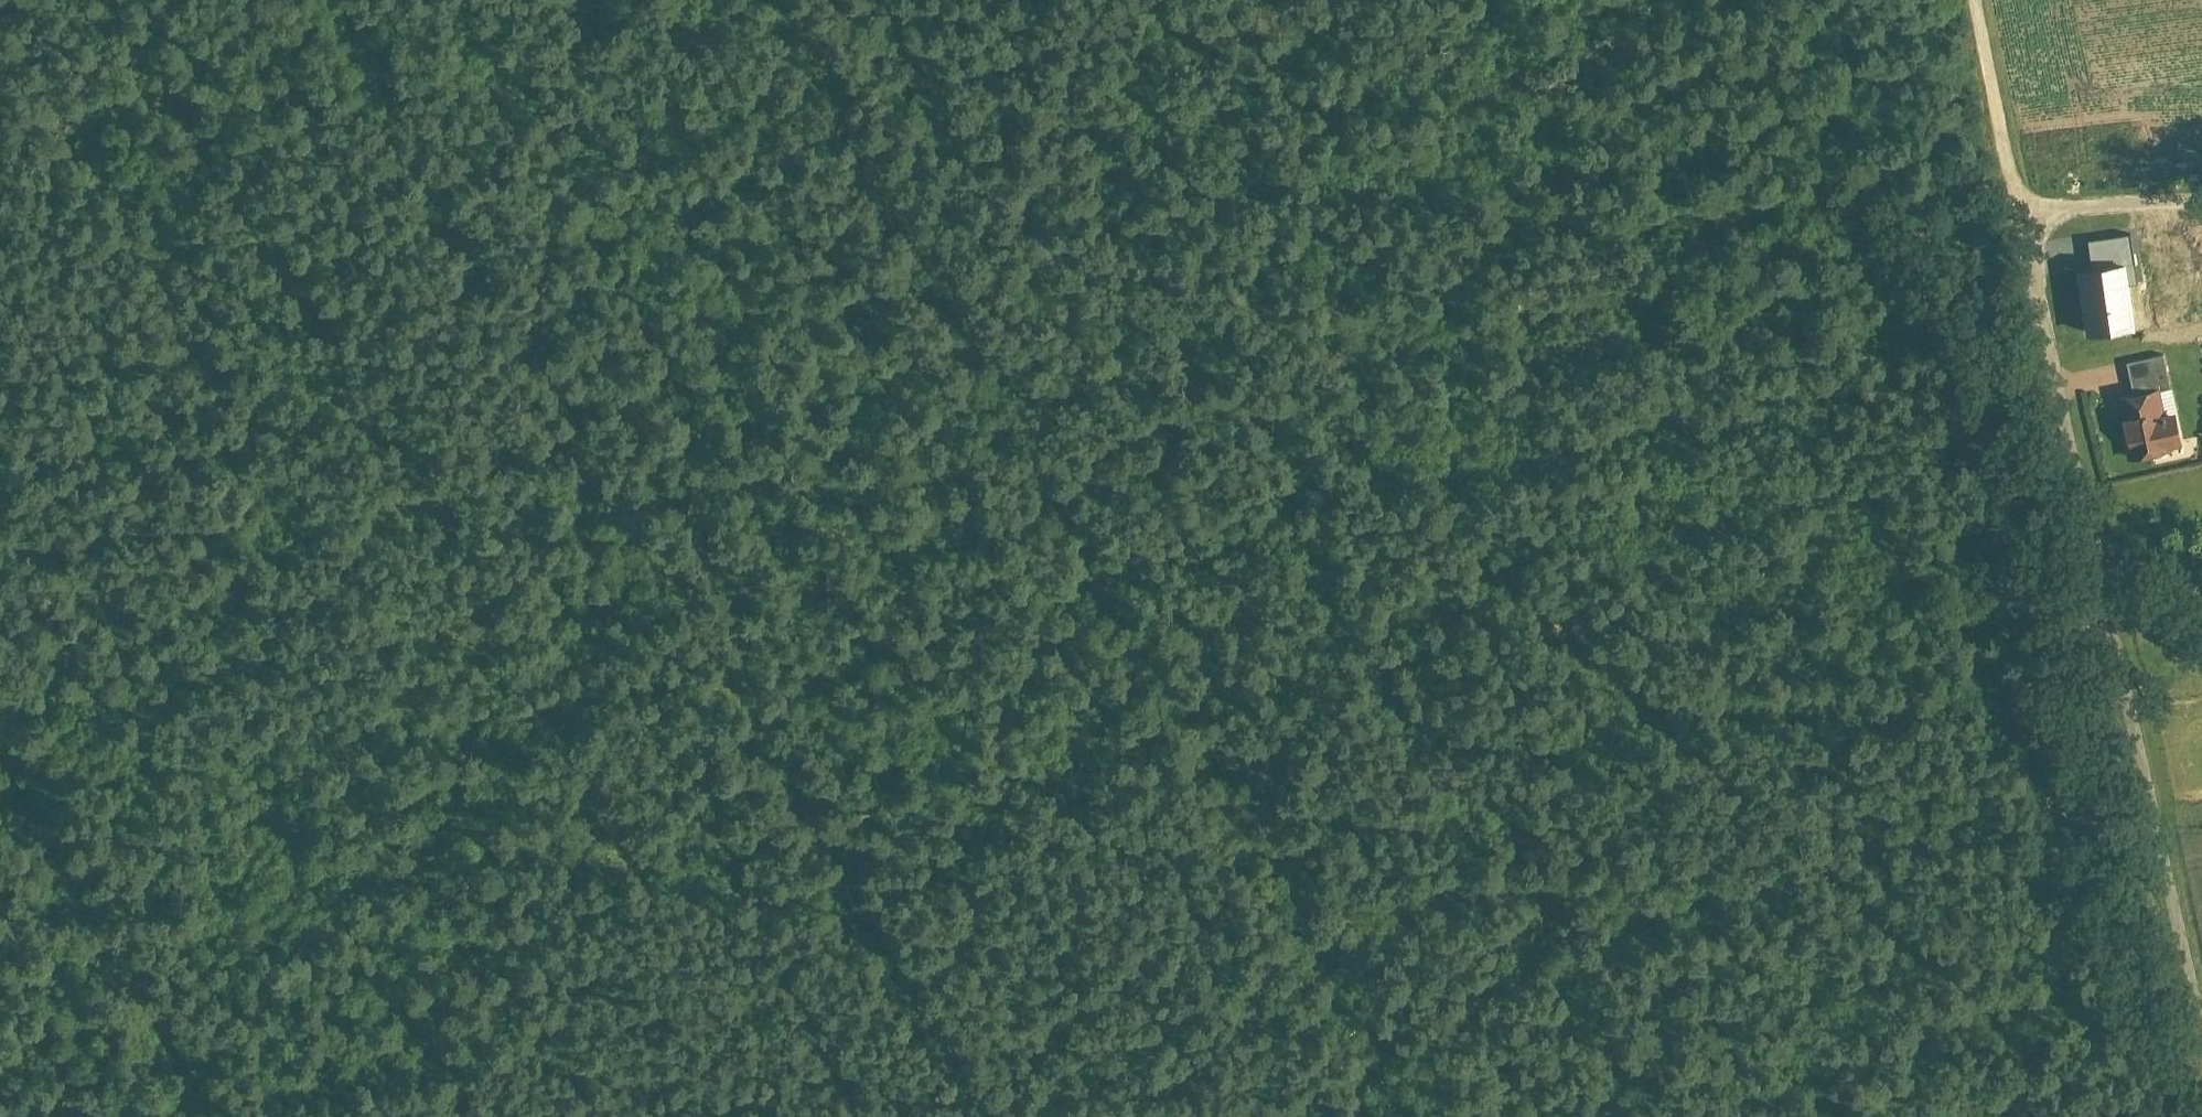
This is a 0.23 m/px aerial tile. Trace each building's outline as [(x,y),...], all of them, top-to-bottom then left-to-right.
[(2189,245),(2192,266),(2201,264),(2201,243),(2189,245)] [(2132,251),(2134,268),(2149,266),(2147,249),(2132,251)] [(2132,251),(2089,257),(2099,334),(2142,328),(2134,268),(2132,251)] [(2175,384),(2169,354),(2134,361),(2140,392),(2166,386),(2175,384)] [(2140,392),(2122,396),(2136,457),(2173,449),(2172,444),(2190,440),(2184,410),(2172,413),(2166,386),(2140,392)]
